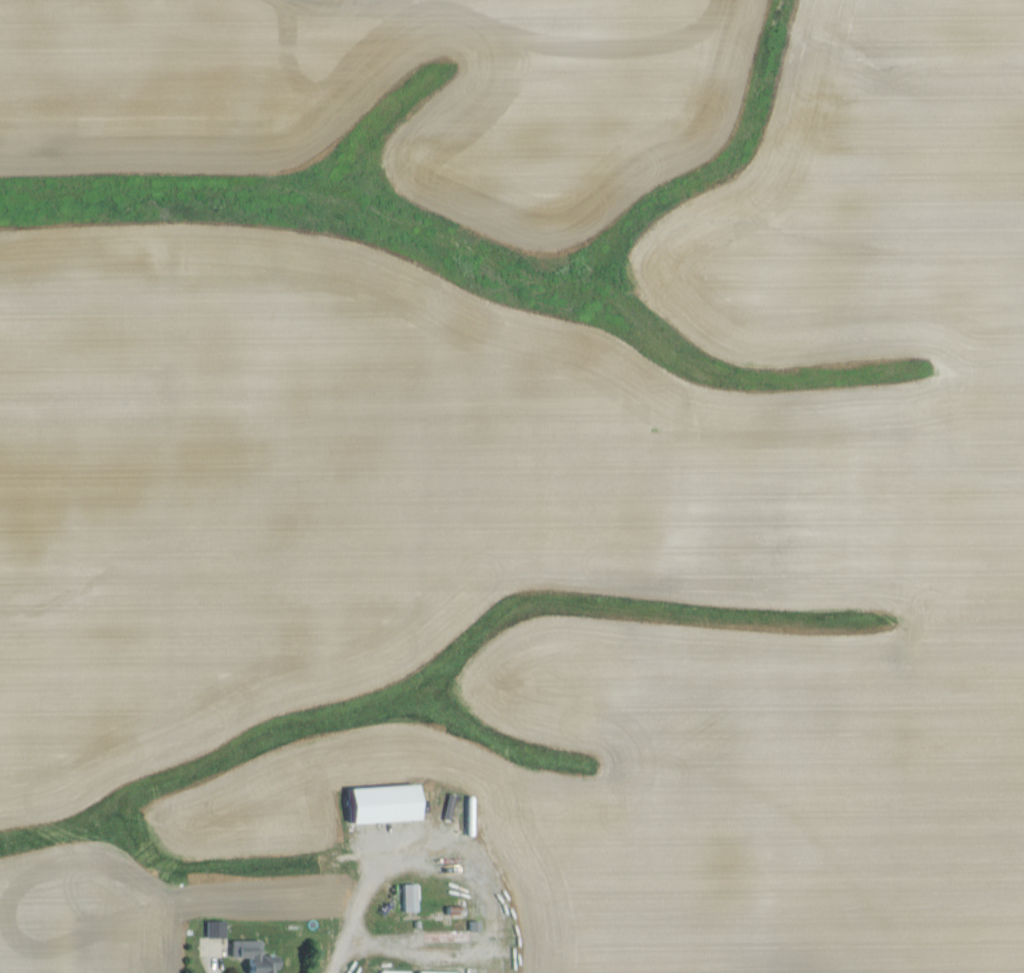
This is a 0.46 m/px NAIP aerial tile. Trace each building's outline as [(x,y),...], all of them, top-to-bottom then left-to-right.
[(351,822),(419,820),(418,784),(350,787),(351,822)] [(418,910),(417,883),(403,884),(403,911),(418,910)] [(226,937),(226,920),(207,921),(207,937),(226,937)] [(273,969),(276,969),(276,953),(262,953),(262,941),(232,940),(232,957),(250,958),(250,972),(273,972),(273,969)]
